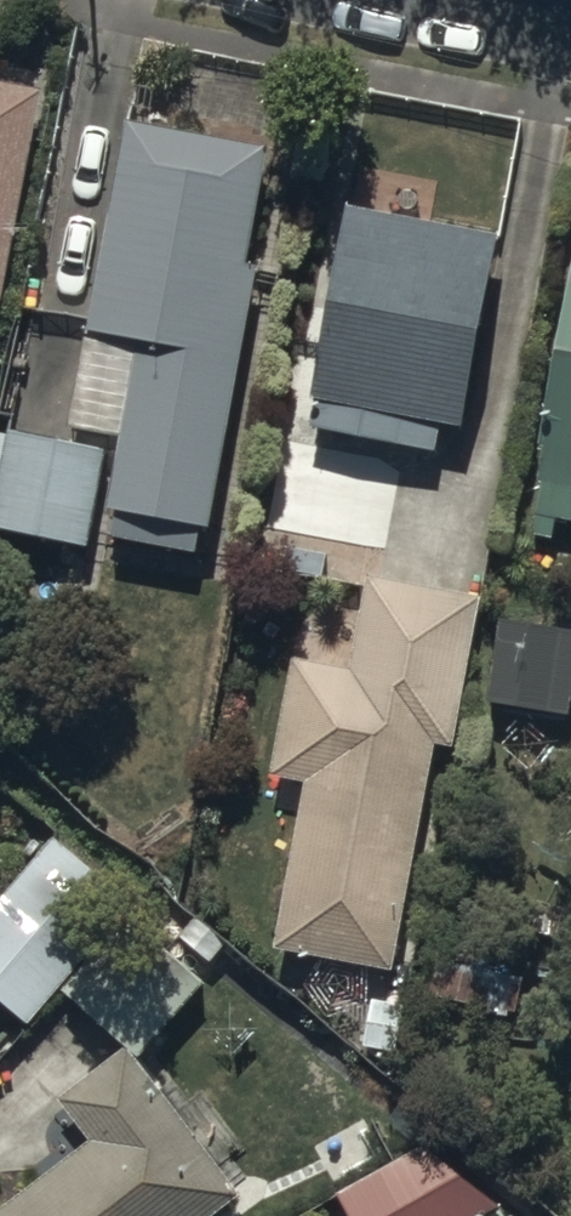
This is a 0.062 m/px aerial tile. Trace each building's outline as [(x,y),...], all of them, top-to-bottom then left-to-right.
[(44,99),(0,93),(0,321),(4,312),(44,99)] [(268,155),(129,130),(74,437),(122,446),(104,545),(201,563),(205,541),(214,542),(263,274),(247,271),(268,155)] [(469,441),(500,246),(348,221),(313,442),(404,456),(408,431),(469,441)] [(540,457),(550,458),(534,542),(554,546),(558,528),(570,531),(570,298),(540,457)] [(0,435),(0,588),(79,605),(109,457),(0,435)] [(459,758),(481,608),(365,591),(352,679),(290,670),(272,790),(277,790),(274,810),(296,814),(274,962),(407,982),(440,755),(459,758)] [(499,621),(487,715),(570,726),(570,631),(499,621)] [(0,902),(0,1009),(31,1035),(132,914),(48,844),(0,902)] [(132,922),(63,999),(140,1067),(209,990),(132,922)] [(126,1058),(38,1129),(54,1149),(29,1169),(43,1186),(6,1215),(233,1215),(245,1207),(126,1058)] [(338,1203),(345,1215),(507,1215),(463,1136),(338,1203)]
